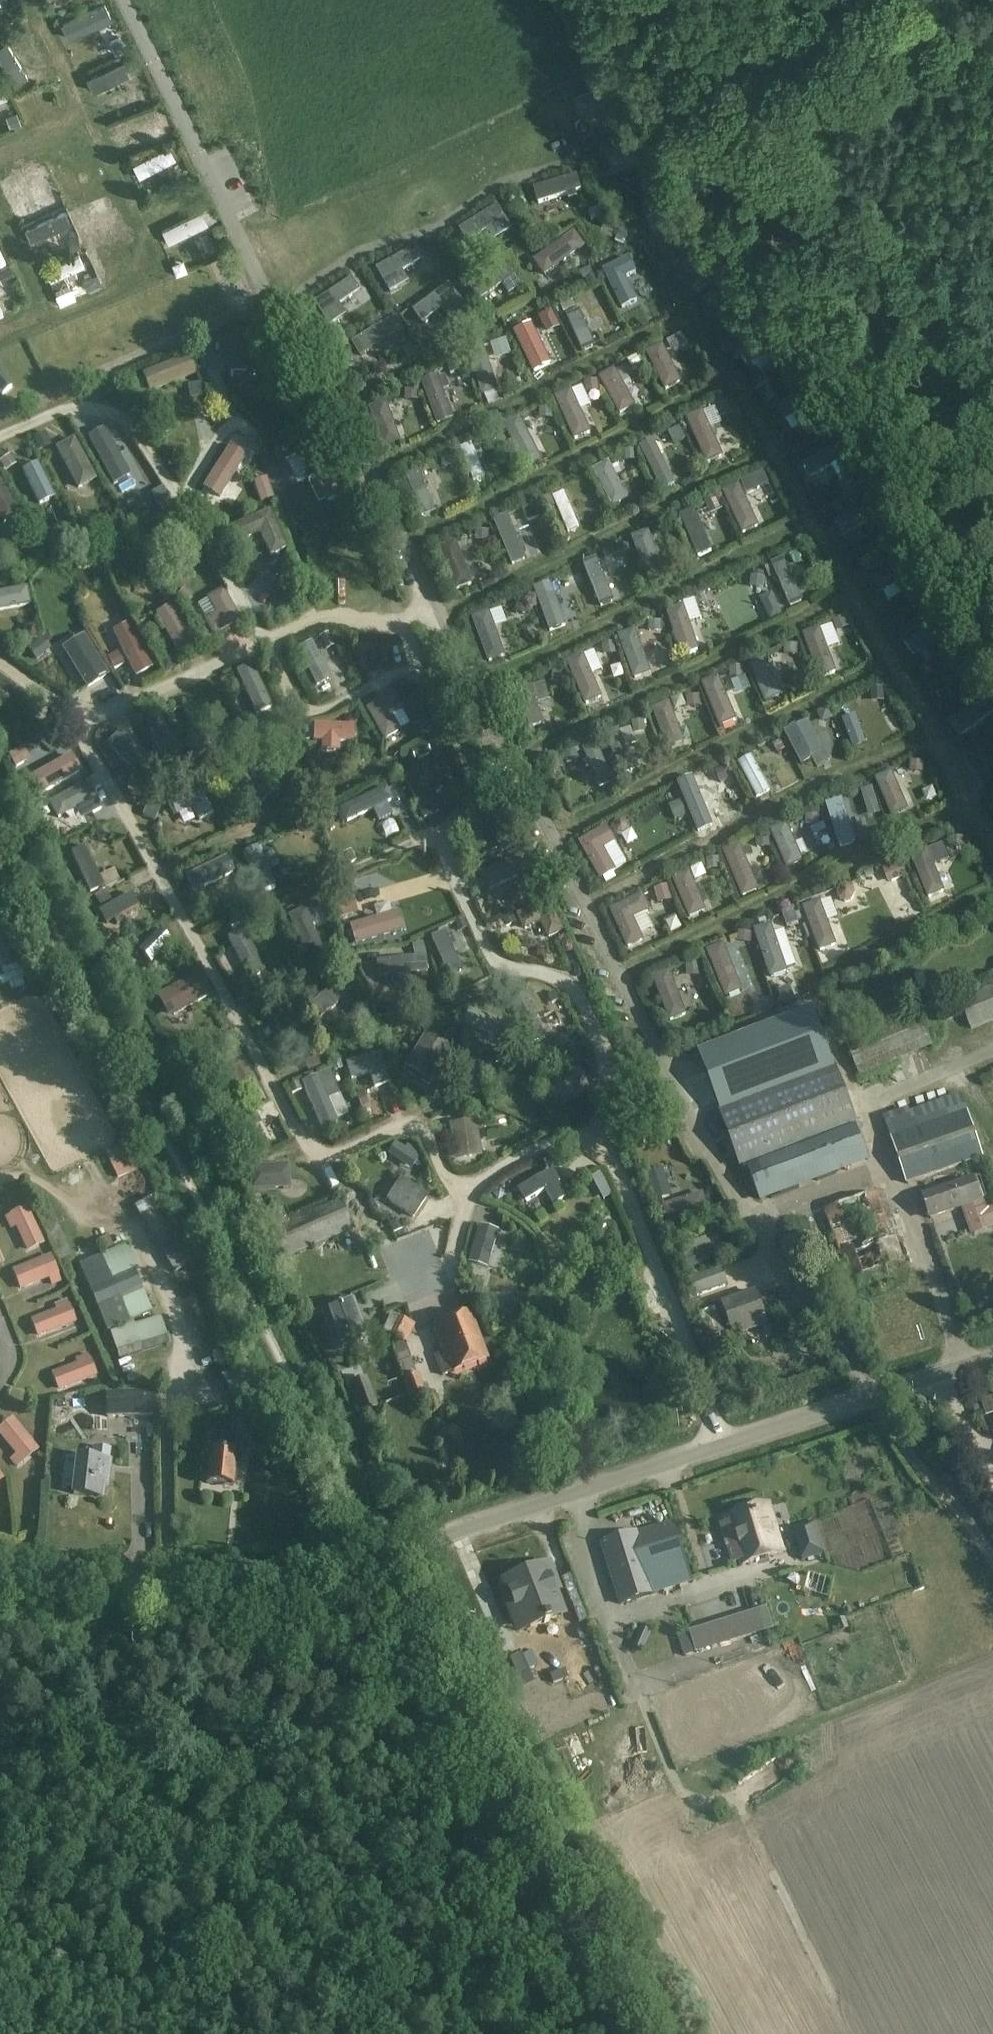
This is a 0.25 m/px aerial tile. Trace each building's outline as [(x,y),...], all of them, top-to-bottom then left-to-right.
[(8,16),(6,4),(0,5),(0,18),(8,16)] [(0,47),(0,49),(9,78),(20,74),(10,44),(0,47)] [(89,87),(125,72),(118,55),(82,71),(89,87)] [(143,87),(117,97),(121,109),(148,99),(143,87)] [(14,113),(12,100),(0,103),(0,116),(14,113)] [(130,143),(162,133),(159,123),(127,133),(130,143)] [(156,172),(180,162),(177,153),(153,163),(156,172)] [(533,186),(539,202),(587,186),(582,169),(533,186)] [(36,187),(11,197),(17,210),(42,200),(36,187)] [(72,225),(32,236),(36,249),(76,237),(72,225)] [(533,259),(543,273),(584,244),(574,230),(533,259)] [(172,255),(207,246),(203,231),(168,240),(172,255)] [(426,257),(416,243),(376,266),(390,289),(409,280),(403,269),(426,257)] [(9,272),(0,252),(0,276),(9,272)] [(603,267),(621,305),(637,298),(626,275),(637,270),(629,255),(603,267)] [(590,266),(580,270),(586,285),(596,281),(590,266)] [(56,289),(90,279),(87,268),(52,278),(56,289)] [(20,287),(14,275),(0,282),(0,283),(5,294),(20,287)] [(364,291),(355,277),(315,300),(329,323),(347,314),(342,303),(364,291)] [(11,324),(0,301),(0,329),(11,324)] [(574,323),(583,358),(597,355),(588,320),(574,323)] [(257,370),(259,331),(232,330),(230,369),(257,370)] [(198,353),(208,348),(204,339),(194,344),(198,353)] [(2,394),(13,386),(0,371),(0,392),(2,394)] [(148,383),(157,404),(202,384),(198,375),(181,382),(176,371),(148,383)] [(281,386),(286,396),(298,390),(293,380),(281,386)] [(369,405),(383,444),(400,438),(386,398),(369,405)] [(709,462),(717,458),(714,452),(719,449),(706,421),(692,428),(709,462)] [(499,448),(507,439),(497,430),(489,439),(499,448)] [(45,431),(33,437),(39,450),(51,444),(45,431)] [(301,437),(280,446),(286,458),(306,449),(301,437)] [(73,438),(56,447),(79,487),(95,478),(73,438)] [(322,447),(305,455),(328,501),(345,492),(322,447)] [(479,452),(467,455),(476,491),(488,487),(479,452)] [(762,470),(742,480),(747,491),(768,482),(762,470)] [(724,488),(743,532),(759,525),(740,481),(724,488)] [(52,516),(64,505),(45,484),(32,496),(52,516)] [(715,495),(704,499),(711,513),(721,508),(715,495)] [(174,509),(168,497),(157,504),(163,515),(174,509)] [(570,500),(558,505),(572,541),(585,536),(570,500)] [(268,510),(229,527),(236,542),(260,531),(270,554),(285,547),(268,510)] [(441,546),(456,585),(473,579),(458,540),(441,546)] [(608,578),(594,585),(607,612),(622,604),(608,578)] [(294,604),(289,595),(277,601),(282,610),(294,604)] [(171,605),(156,614),(178,653),(193,644),(171,605)] [(472,616),(489,659),(506,653),(489,609),(472,616)] [(802,630),(818,672),(835,666),(820,623),(802,630)] [(32,625),(26,626),(23,631),(24,637),(29,640),(35,639),(38,634),(37,628),(32,625)] [(82,636),(63,647),(86,685),(105,673),(82,636)] [(45,652),(36,641),(27,648),(36,659),(45,652)] [(317,684),(330,677),(311,641),(298,648),(317,684)] [(165,671),(175,666),(170,656),(160,661),(165,671)] [(257,713),(272,706),(253,665),(238,671),(257,713)] [(146,722),(165,762),(179,756),(160,715),(146,722)] [(786,729),(802,763),(825,753),(809,719),(786,729)] [(355,724),(314,724),(314,740),(322,740),(322,750),(339,750),(339,741),(354,741),(355,724)] [(152,765),(121,733),(109,745),(140,776),(152,765)] [(375,740),(366,743),(369,755),(378,752),(375,740)] [(425,744),(410,751),(415,760),(429,754),(425,744)] [(71,755),(26,778),(35,796),(80,772),(71,755)] [(875,776),(892,814),(908,807),(891,769),(875,776)] [(420,770),(404,777),(422,817),(438,809),(420,770)] [(87,782),(49,801),(57,817),(74,808),(86,802),(92,813),(100,808),(87,782)] [(169,799),(177,815),(193,807),(199,821),(214,814),(200,784),(169,799)] [(860,789),(864,802),(876,798),(872,785),(860,789)] [(142,814),(155,820),(160,809),(147,804),(142,814)] [(625,820),(620,819),(614,821),(613,827),(616,832),(621,834),(627,831),(628,825),(625,820)] [(792,872),(821,856),(805,826),(776,842),(792,872)] [(909,855),(926,893),(941,887),(932,866),(950,858),(942,841),(909,855)] [(104,886),(86,846),(72,852),(91,892),(104,886)] [(498,848),(487,853),(492,862),(502,857),(498,848)] [(233,872),(226,857),(187,876),(194,891),(233,872)] [(889,880),(907,874),(902,861),(884,867),(889,880)] [(667,884),(654,888),(658,902),(671,898),(667,884)] [(841,886),(838,891),(840,898),(846,901),(852,899),(855,893),(853,887),(847,884),(841,886)] [(333,898),(338,917),(358,911),(352,892),(333,898)] [(610,906),(627,944),(642,937),(633,916),(650,909),(643,892),(610,906)] [(130,893),(98,911),(105,923),(113,919),(116,924),(124,919),(121,914),(137,905),(130,893)] [(563,930),(548,900),(519,915),(526,928),(541,920),(549,936),(563,930)] [(806,919),(827,961),(846,952),(831,922),(846,915),(840,902),(806,919)] [(321,947),(305,910),(290,916),(306,953),(321,947)] [(243,930),(229,938),(251,978),(265,970),(243,930)] [(447,932),(433,938),(450,975),(463,969),(453,946),(456,944),(451,933),(448,935),(447,932)] [(759,941),(776,985),(791,979),(774,935),(759,941)] [(198,974),(165,993),(176,1013),(210,995),(198,974)] [(992,1020),(992,983),(957,998),(971,1030),(992,1020)] [(860,1077),(934,1046),(917,1006),(843,1037),(860,1077)] [(510,1024),(472,1009),(467,1024),(505,1038),(510,1024)] [(275,1020),(293,1059),(308,1052),(290,1013),(275,1020)] [(723,1116),(837,1075),(814,1013),(701,1054),(723,1116)] [(426,1034),(410,1059),(405,1068),(430,1083),(451,1049),(426,1034)] [(188,1041),(182,1040),(177,1043),(175,1048),(178,1053),(184,1055),(189,1052),(190,1046),(188,1041)] [(348,1064),(352,1078),(371,1072),(375,1087),(389,1082),(380,1054),(348,1064)] [(243,1055),(199,1078),(208,1096),(234,1081),(245,1101),(262,1092),(243,1055)] [(554,1109),(591,1094),(580,1067),(543,1082),(554,1109)] [(318,1077),(303,1083),(322,1127),(338,1121),(337,1119),(328,1099),(339,1094),(329,1072),(318,1077)] [(856,1129),(837,1075),(723,1116),(743,1170),(856,1129)] [(260,1124),(254,1110),(227,1124),(242,1155),(255,1148),(247,1130),(260,1124)] [(885,1121),(907,1185),(907,1184),(984,1158),(967,1112),(916,1130),(910,1112),(885,1121)] [(480,1151),(475,1121),(451,1125),(456,1155),(480,1151)] [(857,1129),(750,1169),(752,1176),(762,1203),(869,1163),(858,1132),(857,1129)] [(404,1148),(395,1141),(387,1152),(397,1158),(404,1148)] [(121,1145),(106,1152),(118,1176),(133,1169),(121,1145)] [(251,1191),(291,1189),(289,1164),(249,1166),(251,1191)] [(553,1168),(519,1188),(526,1201),(546,1189),(555,1204),(568,1196),(560,1182),(561,1181),(553,1168)] [(601,1172),(591,1177),(596,1185),(606,1180),(601,1172)] [(427,1196),(402,1179),(388,1199),(414,1216),(427,1196)] [(672,1195),(667,1181),(649,1187),(654,1201),(672,1195)] [(925,1197),(931,1217),(962,1207),(971,1235),(992,1227),(992,1207),(986,1209),(983,1199),(979,1200),(973,1181),(925,1197)] [(281,1261),(353,1229),(340,1199),(288,1221),(283,1209),(261,1218),(281,1261)] [(27,1208),(7,1216),(12,1227),(16,1225),(26,1249),(42,1243),(27,1208)] [(400,1218),(389,1223),(393,1232),(404,1227),(400,1218)] [(479,1226),(469,1261),(487,1267),(498,1231),(479,1226)] [(127,1245),(79,1265),(106,1329),(129,1320),(130,1321),(152,1312),(135,1270),(137,1269),(127,1245)] [(49,1256),(14,1270),(20,1286),(48,1275),(51,1283),(59,1280),(49,1256)] [(766,1321),(756,1293),(723,1305),(734,1336),(748,1331),(747,1328),(766,1321)] [(57,1310),(32,1320),(39,1336),(74,1322),(65,1300),(55,1304),(57,1310)] [(367,1337),(354,1300),(324,1311),(337,1348),(367,1337)] [(488,1358),(470,1312),(433,1326),(443,1352),(436,1355),(443,1375),(488,1358)] [(160,1317),(110,1332),(118,1359),(168,1345),(160,1317)] [(406,1343),(415,1324),(400,1317),(391,1335),(406,1343)] [(410,1359),(405,1346),(393,1350),(398,1363),(410,1359)] [(78,1364),(53,1374),(59,1390),(94,1376),(86,1355),(76,1359),(78,1364)] [(409,1399),(425,1393),(418,1375),(403,1380),(409,1399)] [(376,1407),(366,1379),(351,1385),(361,1413),(376,1407)] [(154,1391),(105,1394),(106,1419),(155,1417),(154,1391)] [(256,1391),(236,1401),(242,1412),(247,1423),(256,1440),(270,1432),(267,1415),(256,1391)] [(982,1403),(986,1415),(992,1413),(992,1399),(982,1403)] [(0,1429),(0,1433),(17,1453),(10,1459),(15,1465),(36,1449),(12,1419),(0,1429)] [(210,1451),(207,1483),(233,1486),(235,1466),(239,1466),(241,1466),(243,1436),(211,1433),(210,1451)] [(107,1484),(109,1462),(77,1459),(74,1494),(102,1497),(103,1484),(107,1484)] [(768,1504),(727,1517),(729,1521),(720,1524),(732,1563),(741,1561),(742,1564),(783,1552),(768,1504)] [(816,1521),(793,1529),(802,1560),(825,1552),(816,1521)] [(637,1532),(602,1543),(621,1604),(656,1593),(655,1591),(691,1580),(686,1563),(679,1540),(673,1523),(637,1534),(637,1532)] [(505,1582),(514,1606),(520,1604),(528,1627),(561,1615),(543,1568),(505,1582)] [(773,1620),(768,1605),(691,1630),(695,1645),(773,1620)] [(839,1631),(840,1631),(849,1627),(845,1618),(836,1621),(839,1630),(839,1631)] [(682,1619),(602,1647),(616,1686),(651,1674),(645,1657),(661,1651),(660,1649),(689,1639),(682,1619)]
